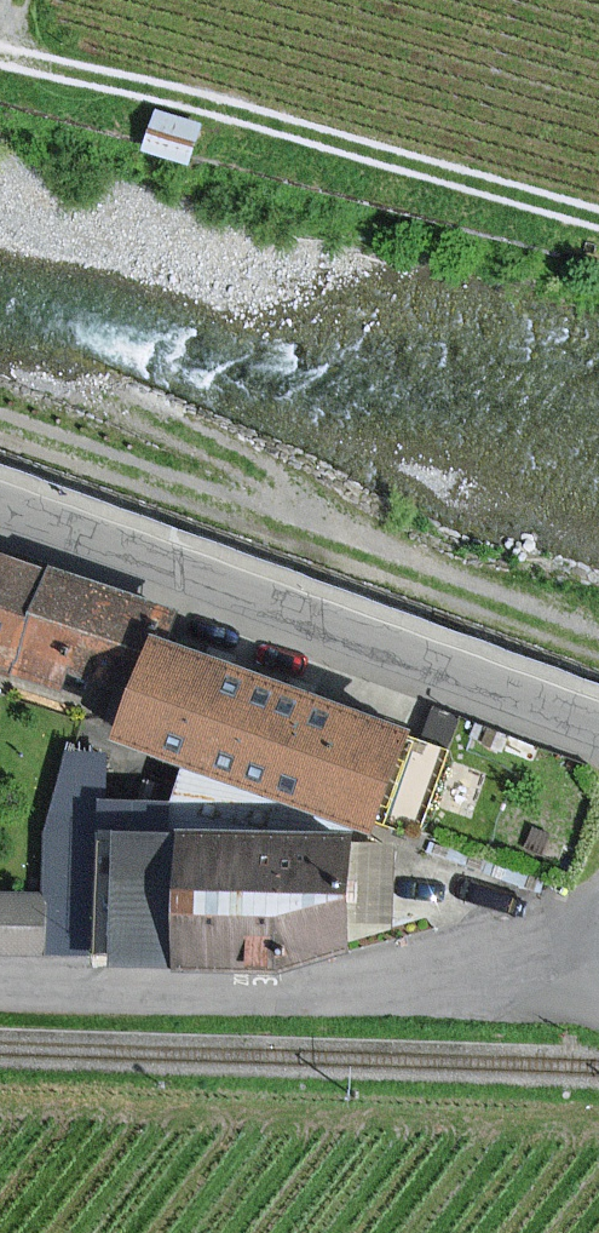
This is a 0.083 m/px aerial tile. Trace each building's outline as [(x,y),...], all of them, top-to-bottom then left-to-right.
[(195,159),(205,124),(158,110),(147,145),(195,159)] [(124,679),(127,680),(156,603),(0,545),(0,654),(69,679),(76,661),(124,679)] [(170,630),(148,688),(127,680),(124,679),(109,719),(263,776),(366,816),(384,821),(420,723),(170,630)] [(195,766),(174,824),(46,823),(47,896),(0,896),(0,949),(277,961),(371,929),(367,831),(366,826),(366,816),(263,776),(258,789),(195,766)]
